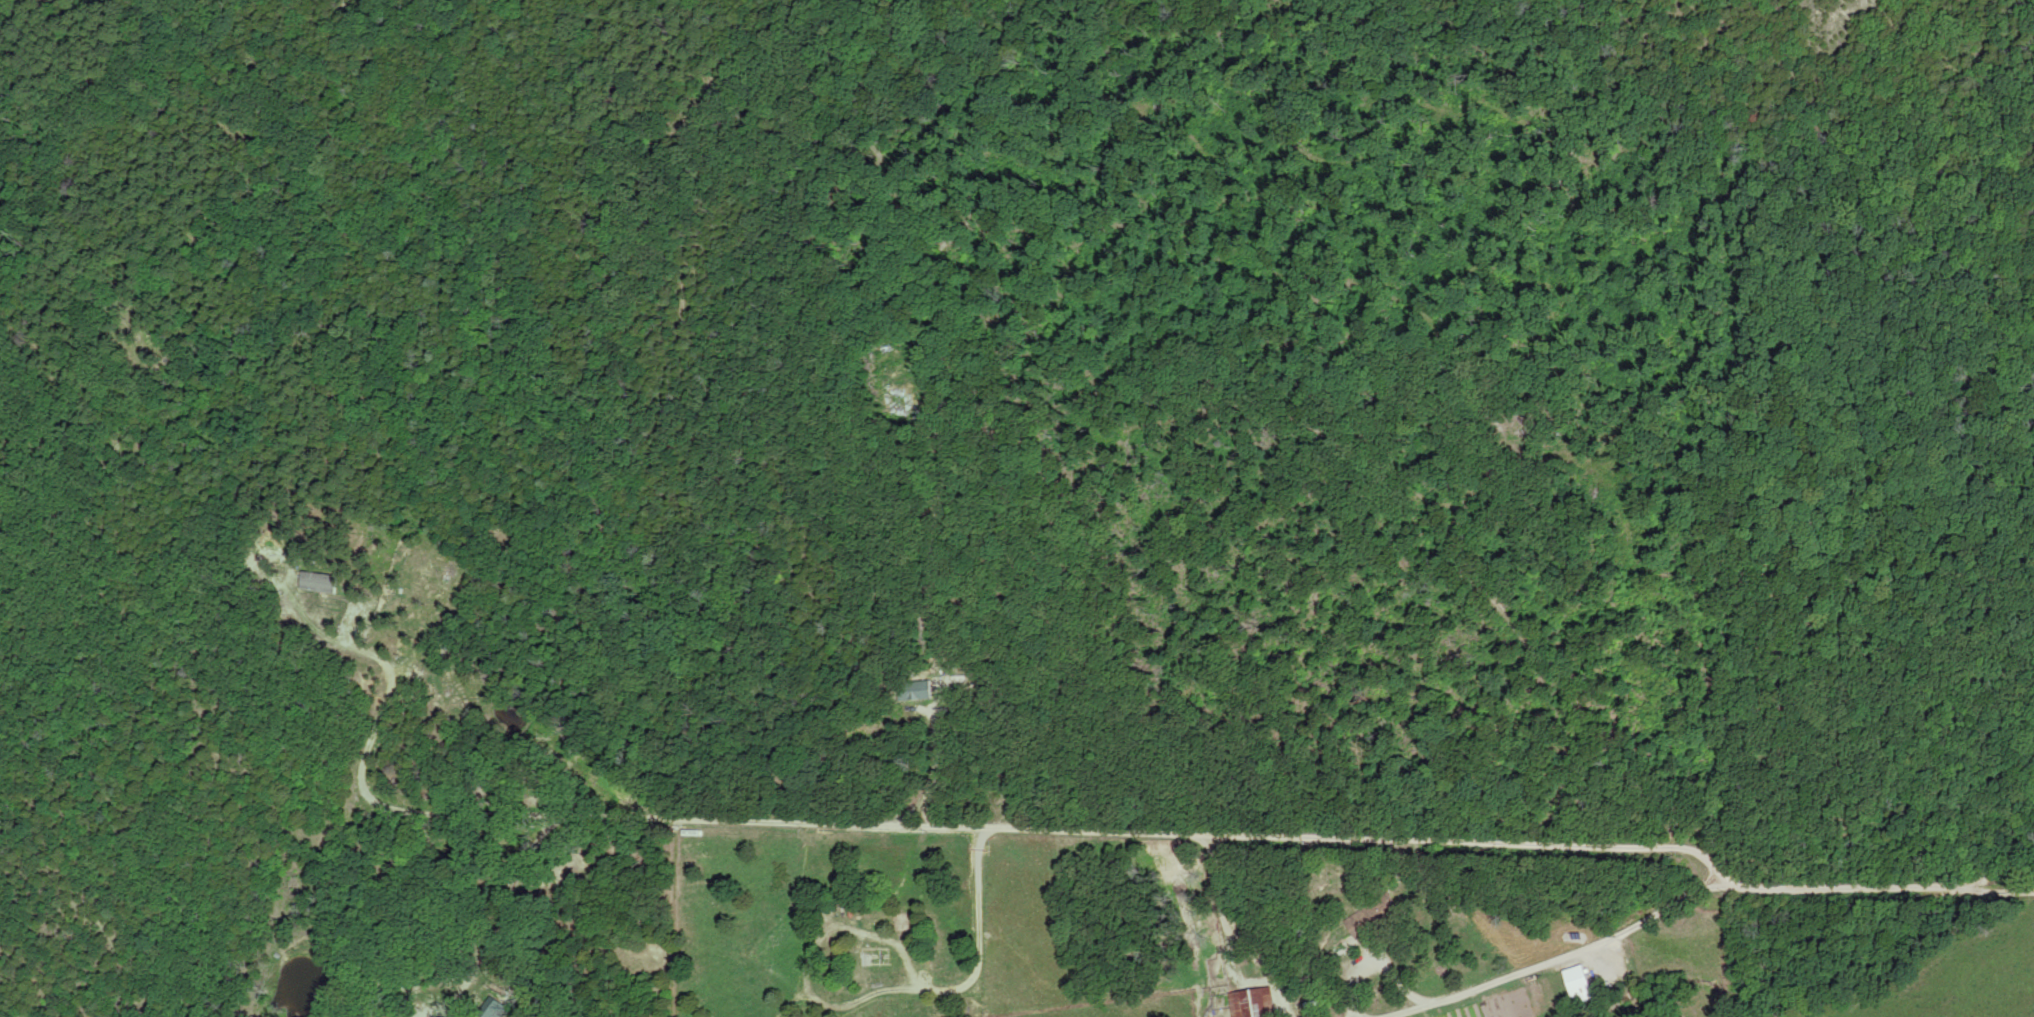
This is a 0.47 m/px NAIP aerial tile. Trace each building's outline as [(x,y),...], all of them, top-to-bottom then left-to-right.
[(1357,941),(1376,929),(1364,910),(1346,921),(1357,941)] [(858,949),(858,967),(893,967),(893,949),(858,949)] [(1595,996),(1585,965),(1564,971),(1574,1003),(1595,996)] [(1277,1015),(1273,987),(1248,991),(1252,1016),(1267,1016),(1277,1015)]
